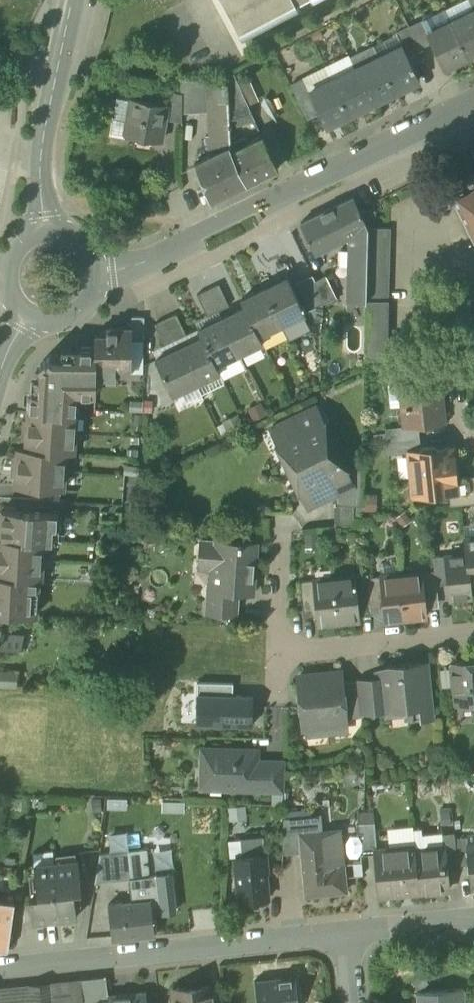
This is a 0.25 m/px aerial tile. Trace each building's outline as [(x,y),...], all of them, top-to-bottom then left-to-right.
[(244,40),(300,11),(296,4),(246,30),(230,0),(222,0),(244,40)] [(296,4),(294,0),(230,0),(246,30),(296,4)] [(422,21),(429,34),(439,29),(451,23),(445,10),(431,17),(425,14),(422,21)] [(462,18),(464,23),(473,18),(473,12),(462,18)] [(473,54),(473,18),(464,23),(462,18),(451,23),(454,28),(468,57),(473,54)] [(422,21),(409,28),(420,49),(432,44),(427,34),(429,34),(422,21)] [(451,23),(439,29),(442,34),(454,28),(451,23)] [(408,55),(420,49),(409,28),(396,34),(397,36),(402,47),(404,46),(408,55)] [(468,57),(454,28),(442,34),(439,29),(429,34),(427,34),(432,44),(444,69),(468,57)] [(397,36),(375,47),(380,58),(390,53),(393,58),(405,52),(402,47),(397,36)] [(380,58),(382,63),(396,92),(420,80),(408,55),(404,46),(402,47),(405,52),(393,58),(390,53),(380,58)] [(382,63),(380,58),(375,47),(351,59),(356,70),(367,64),(370,69),(382,63)] [(359,75),(356,70),(351,59),(351,58),(327,69),(333,81),(344,75),(347,81),(359,75)] [(373,104),(396,92),(382,63),(370,69),(367,64),(356,70),(359,75),(373,104)] [(335,86),(333,81),(327,69),(305,80),(311,92),(318,88),(321,87),(323,92),(335,86)] [(349,115),(373,104),(359,75),(347,81),(344,75),(333,81),(335,86),(349,115)] [(249,79),(238,84),(247,105),(259,100),(249,79)] [(301,107),(307,120),(320,114),(314,101),(309,92),(311,92),(305,80),(305,79),(291,86),(301,107)] [(182,81),(182,95),(182,114),(207,112),(205,83),(182,81)] [(226,86),(228,129),(254,120),(247,105),(238,84),(236,81),(226,86)] [(207,137),(211,156),(229,147),(228,129),(226,86),(226,85),(210,83),(213,137),(207,137)] [(326,126),(349,115),(335,86),(323,92),(321,87),(318,88),(311,92),(309,92),(314,101),(320,114),(326,126)] [(181,124),(182,114),(182,95),(168,93),(165,106),(168,106),(165,121),(181,124)] [(113,120),(129,123),(132,101),(117,99),(116,104),(113,120)] [(133,100),(132,101),(129,123),(126,136),(126,137),(155,142),(159,120),(165,121),(168,106),(165,106),(133,100)] [(111,133),(126,136),(129,123),(113,120),(111,133)] [(159,120),(155,142),(161,143),(165,121),(159,120)] [(229,147),(246,185),(277,170),(262,137),(247,145),(245,139),(229,147)] [(194,164),(210,203),(246,185),(229,147),(211,156),(194,164)] [(468,176),(469,179),(450,189),(459,205),(473,236),(473,173),(468,176)] [(299,224),(314,254),(350,237),(368,228),(353,197),(299,224)] [(349,301),(366,301),(368,228),(350,237),(349,301)] [(365,360),(386,358),(387,335),(388,268),(389,228),(368,228),(366,301),(365,360)] [(302,281),(313,302),(323,298),(315,282),(312,276),(302,281)] [(323,298),(325,303),(336,298),(326,276),(315,282),(323,298)] [(264,290),(281,325),(303,315),(305,314),(305,313),(292,286),(288,278),(264,290)] [(305,313),(316,308),(313,302),(302,281),(292,286),(305,313)] [(219,285),(208,290),(218,312),(229,307),(219,285)] [(207,317),(218,312),(208,290),(197,295),(207,317)] [(258,336),(281,325),(264,290),(241,301),(245,308),(258,336)] [(325,303),(323,298),(313,302),(316,308),(325,303)] [(262,343),(258,336),(245,308),(222,319),(239,355),(262,343)] [(176,314),(165,320),(175,341),(186,336),(176,314)] [(308,326),(303,315),(281,325),(289,341),(306,333),(308,326)] [(132,342),(144,342),(144,317),(131,317),(131,329),(132,329),(132,342)] [(216,366),(239,355),(222,319),(198,330),(202,337),(216,366)] [(164,346),(175,341),(165,320),(154,325),(164,346)] [(95,336),(95,348),(96,381),(115,381),(115,373),(131,373),(132,342),(132,329),(131,329),(107,329),(106,336),(95,336)] [(409,336),(387,335),(386,358),(410,356),(409,336)] [(219,373),(216,366),(202,337),(179,348),(196,384),(219,373)] [(76,356),(54,355),(54,370),(39,370),(38,393),(30,392),(29,412),(76,416),(78,396),(96,396),(96,381),(95,348),(76,348),(76,356)] [(172,395),(196,384),(179,348),(155,360),(172,395)] [(37,367),(39,370),(54,370),(54,355),(52,353),(37,367)] [(442,366),(444,383),(468,381),(465,353),(435,355),(432,355),(434,367),(442,366)] [(434,367),(435,379),(440,378),(440,383),(444,383),(442,366),(434,367)] [(402,406),(404,427),(444,423),(440,383),(440,378),(435,379),(428,379),(424,374),(418,374),(415,381),(402,382),(404,406),(402,406)] [(282,444),(303,489),(335,474),(344,469),(315,407),(290,419),(298,436),(282,444)] [(75,433),(76,416),(29,412),(27,430),(75,433)] [(74,453),(75,433),(27,430),(26,448),(65,451),(66,452),(74,453)] [(393,440),(395,454),(408,453),(408,452),(419,451),(417,438),(393,440)] [(65,470),(66,452),(65,451),(26,448),(18,448),(17,467),(65,470)] [(408,453),(413,496),(449,492),(457,492),(455,478),(452,448),(419,451),(408,452),(408,453)] [(63,490),(65,470),(17,467),(16,486),(63,490)] [(335,474),(335,506),(361,507),(362,470),(344,469),(335,474)] [(450,506),(473,503),(473,476),(455,478),(457,492),(449,492),(450,506)] [(360,528),(361,507),(335,506),(334,531),(360,528)] [(0,538),(0,539),(43,541),(43,542),(50,542),(51,527),(58,528),(59,513),(2,510),(0,538)] [(466,554),(469,583),(473,582),(473,538),(465,539),(466,554)] [(43,542),(43,541),(0,539),(0,557),(42,560),(43,542)] [(239,593),(254,594),(257,544),(201,541),(200,564),(212,565),(211,589),(207,589),(207,591),(239,593)] [(471,598),(469,583),(466,554),(446,556),(449,584),(448,585),(449,600),(471,598)] [(433,557),(434,572),(436,586),(448,585),(449,584),(446,556),(433,557)] [(42,560),(0,557),(0,575),(38,578),(41,578),(42,560)] [(208,572),(207,589),(211,589),(212,565),(200,564),(199,571),(208,572)] [(437,602),(436,586),(434,572),(423,573),(426,603),(437,602)] [(423,573),(401,576),(406,619),(427,617),(426,603),(423,573)] [(38,578),(0,575),(0,614),(36,616),(36,610),(28,609),(29,590),(37,591),(38,578)] [(359,607),(370,605),(368,579),(367,575),(355,576),(359,607)] [(355,576),(334,579),(338,623),(360,620),(359,607),(355,576)] [(391,621),(406,619),(401,576),(380,578),(383,608),(384,622),(391,621)] [(380,578),(368,579),(370,605),(371,609),(383,608),(380,578)] [(317,625),(338,623),(334,579),(312,582),(315,611),(317,625)] [(300,583),(303,613),(304,613),(315,611),(312,582),(300,583)] [(205,614),(238,616),(239,593),(207,591),(205,614)] [(21,650),(24,637),(5,636),(4,641),(0,641),(0,648),(21,650)] [(455,694),(468,693),(469,703),(473,702),(473,662),(453,664),(452,666),(455,694)] [(411,709),(412,721),(432,719),(430,697),(431,696),(429,684),(428,684),(426,663),(387,667),(387,670),(381,671),(382,677),(380,678),(384,712),(411,709)] [(18,687),(19,672),(0,671),(0,687),(18,687)] [(300,704),(303,731),(347,727),(346,718),(343,683),(341,672),(300,676),(303,704),(300,704)] [(380,679),(358,681),(361,714),(376,713),(384,712),(380,678),(380,679)] [(361,714),(358,681),(343,683),(346,718),(361,717),(361,714)] [(233,684),(197,683),(197,695),(233,696),(233,684)] [(467,705),(469,703),(468,693),(455,694),(454,695),(455,704),(456,704),(457,706),(467,705)] [(233,696),(197,695),(196,724),(252,726),(253,696),(233,696)] [(411,709),(384,712),(385,719),(405,717),(405,722),(412,721),(411,709)] [(255,792),(269,793),(269,766),(257,766),(258,760),(258,750),(233,750),(233,748),(224,748),(224,749),(202,749),(202,751),(201,772),(211,773),(210,789),(255,791),(255,792)] [(269,793),(284,793),(285,766),(269,766),(269,793)] [(201,791),(255,792),(255,791),(210,789),(211,773),(201,772),(201,791)] [(364,814),(364,824),(374,823),(373,813),(364,814)] [(284,823),(283,855),(302,853),(301,834),(299,822),(284,823)] [(364,824),(363,855),(376,854),(375,850),(377,850),(374,823),(364,824)] [(302,853),(306,896),(346,892),(344,865),(329,866),(327,848),(324,848),(323,832),(301,834),(302,853)] [(446,867),(458,865),(455,838),(454,833),(442,834),(444,846),(446,867)] [(468,836),(455,838),(458,865),(469,864),(468,846),(468,836)] [(235,857),(240,902),(268,899),(265,873),(267,873),(266,854),(265,854),(263,837),(240,840),(242,856),(235,857)] [(380,897),(419,893),(415,849),(415,846),(377,850),(375,850),(376,854),(380,897)] [(444,846),(415,849),(419,893),(449,890),(446,867),(444,846)] [(129,852),(132,880),(148,877),(148,876),(145,850),(129,852)] [(100,854),(95,884),(129,880),(132,880),(129,852),(100,854)] [(30,895),(33,922),(77,917),(74,889),(81,889),(78,861),(34,866),(37,894),(30,895)] [(169,874),(148,876),(148,877),(151,900),(152,915),(174,912),(169,874)] [(129,880),(132,902),(151,900),(148,877),(132,880),(129,880)] [(12,920),(15,902),(0,900),(0,919),(12,920)] [(109,905),(112,940),(155,935),(152,915),(151,900),(132,902),(109,905)] [(12,920),(0,919),(0,951),(8,951),(12,920)] [(106,976),(83,979),(85,1002),(97,1001),(108,1000),(108,995),(106,976)] [(258,1002),(298,1002),(295,977),(255,981),(258,1002)] [(84,1002),(82,979),(22,985),(24,1002),(78,1002),(84,1002)] [(22,985),(0,987),(0,1002),(24,1002),(22,985)] [(210,991),(210,986),(190,988),(191,992),(174,994),(174,1002),(212,1002),(210,991)] [(212,1002),(223,1002),(221,990),(210,991),(212,1002)] [(462,991),(464,991),(464,990),(418,994),(419,1002),(463,1002),(462,991)] [(146,993),(108,995),(108,1000),(97,1001),(97,1002),(147,1002),(146,993)]
